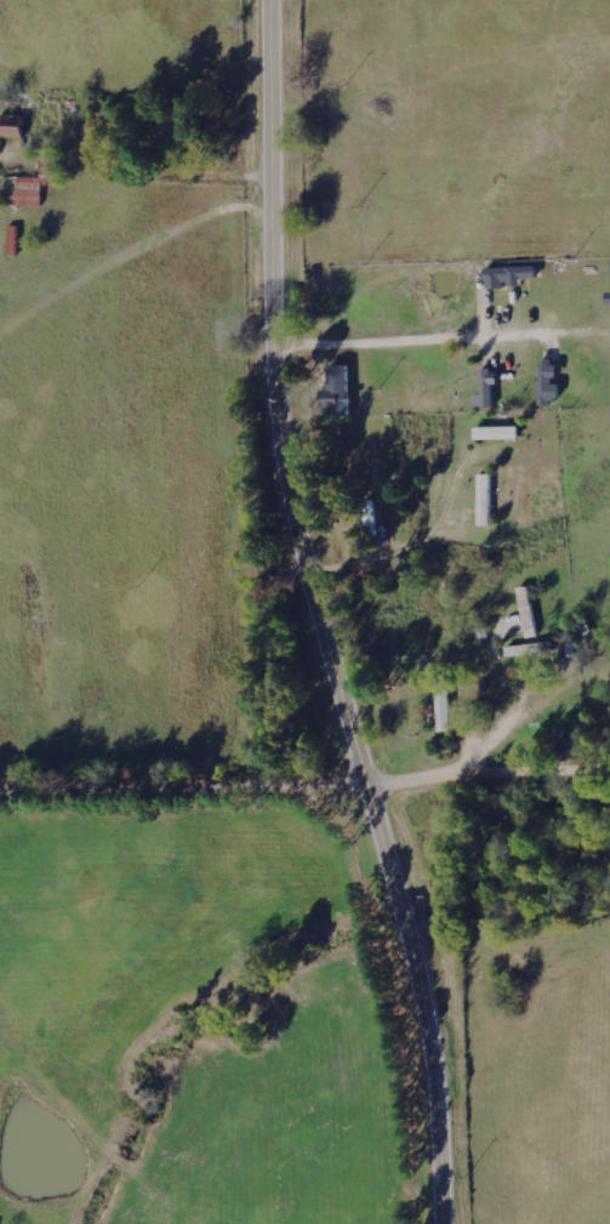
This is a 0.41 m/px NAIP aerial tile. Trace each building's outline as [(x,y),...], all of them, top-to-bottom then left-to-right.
[(4,138),(28,138),(28,116),(4,116),(4,138)] [(44,208),(47,183),(58,185),(61,159),(45,157),(43,179),(20,176),(16,205),(44,208)] [(21,226),(12,226),(11,255),(20,256),(21,226)] [(354,366),(329,366),(330,409),(343,409),(343,416),(355,415),(354,366)] [(485,395),(478,395),(478,408),(500,407),(499,368),(484,369),(485,395)] [(523,439),(522,427),(479,428),(479,440),(523,439)] [(453,679),(441,679),(443,733),(455,732),(453,679)]
